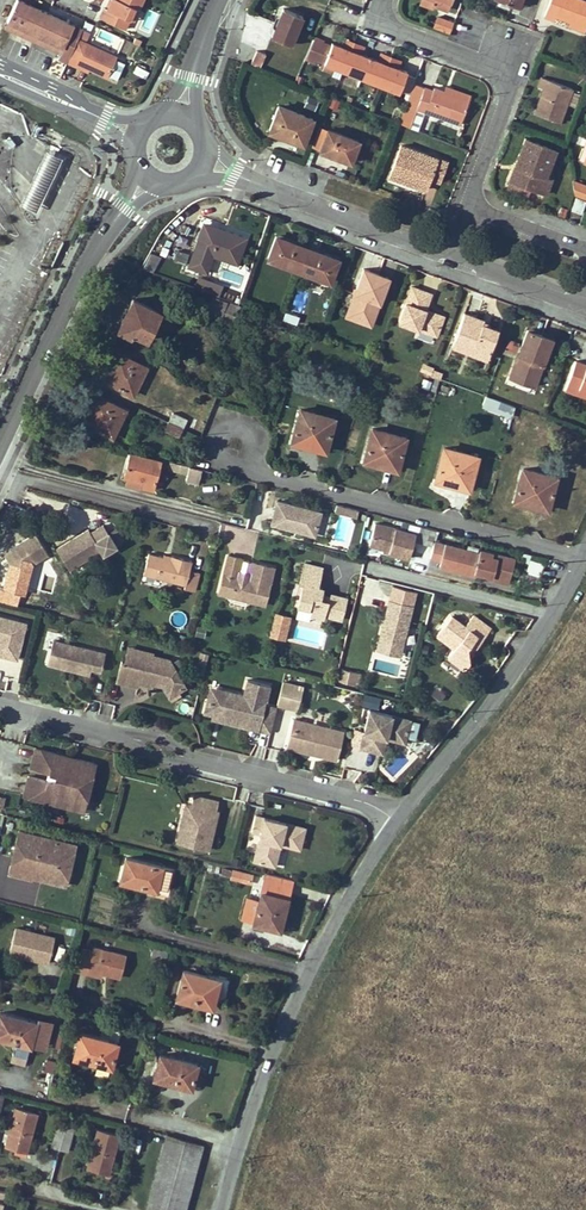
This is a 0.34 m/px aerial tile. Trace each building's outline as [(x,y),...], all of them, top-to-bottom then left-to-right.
[(20,0),(16,0),(6,20),(63,46),(61,52),(59,56),(68,60),(81,29),(20,0)] [(138,9),(142,0),(111,0),(107,9),(104,7),(100,17),(124,28),(129,18),(134,7),(138,9)] [(432,4),(447,9),(450,0),(434,0),(432,4)] [(571,21),(585,26),(585,2),(581,0),(551,0),(545,16),(555,20),(556,16),(571,21)] [(132,20),(138,9),(134,7),(129,18),(132,20)] [(151,31),(157,12),(148,8),(141,27),(151,31)] [(291,44),(303,16),(283,8),(272,36),(291,44)] [(449,32),(454,17),(439,12),(434,26),(449,32)] [(61,52),(63,46),(6,20),(4,26),(61,52)] [(585,31),(585,26),(571,21),(569,25),(585,31)] [(67,61),(76,65),(77,62),(89,67),(107,75),(116,56),(86,42),(91,33),(81,29),(68,60),(67,61)] [(324,38),(316,35),(308,52),(316,56),(324,38)] [(341,46),(361,54),(364,45),(345,38),(341,46)] [(332,42),(324,39),(316,56),(325,60),(332,42)] [(324,62),(399,92),(407,71),(399,68),(378,60),(361,54),(341,46),(332,42),(325,60),(324,62)] [(265,55),(256,51),(250,65),(260,69),(265,55)] [(378,60),(399,68),(402,60),(381,52),(378,60)] [(89,67),(77,62),(76,65),(88,70),(89,67)] [(560,121),(573,88),(542,77),(539,86),(545,88),(539,105),(538,104),(535,113),(560,121)] [(445,86),(443,91),(469,101),(470,95),(445,86)] [(460,123),(469,101),(443,91),(434,87),(433,90),(424,87),(416,107),(460,123)] [(303,143),(312,119),(278,105),(269,130),(303,143)] [(43,123),(38,134),(62,145),(67,133),(43,123)] [(351,162),(358,141),(328,129),(320,150),(351,162)] [(546,194),(552,179),(545,177),(536,173),(538,168),(547,171),(555,150),(525,138),(515,165),(523,169),(522,173),(513,170),(509,180),(531,188),(546,194)] [(424,191),(429,179),(439,183),(447,162),(437,159),(435,162),(427,159),(428,155),(402,146),(391,173),(411,181),(410,185),(424,191)] [(48,149),(30,184),(44,191),(62,154),(49,147),(48,149)] [(545,177),(547,171),(538,168),(536,173),(545,177)] [(410,185),(411,181),(391,173),(390,177),(410,185)] [(528,196),(531,188),(509,180),(506,188),(528,196)] [(574,194),(585,198),(585,185),(572,180),(574,194)] [(581,212),(585,199),(576,195),(570,208),(581,212)] [(203,227),(225,234),(226,231),(204,224),(203,227)] [(195,249),(237,263),(245,238),(226,231),(225,234),(203,227),(195,249)] [(276,236),(268,258),(300,270),(308,248),(276,236)] [(308,248),(300,270),(330,282),(338,260),(308,248)] [(355,295),(346,317),(372,327),(390,279),(379,275),(365,269),(355,295)] [(207,278),(202,290),(218,296),(222,283),(207,278)] [(400,322),(418,328),(437,336),(444,317),(439,315),(438,319),(424,313),(426,309),(432,293),(413,286),(400,322)] [(221,319),(224,312),(237,316),(240,306),(213,296),(206,314),(221,319)] [(136,339),(137,335),(147,339),(161,312),(133,298),(118,330),(136,339)] [(439,315),(426,309),(424,313),(438,319),(439,315)] [(237,316),(224,312),(221,319),(234,324),(237,316)] [(488,359),(499,330),(490,327),(489,330),(482,327),(483,322),(484,321),(465,313),(455,339),(474,346),(472,353),(488,359)] [(535,388),(553,340),(542,336),(528,330),(510,378),(535,388)] [(472,353),(474,346),(455,339),(452,346),(472,353)] [(118,354),(111,368),(114,370),(121,356),(118,354)] [(105,380),(133,394),(145,367),(121,356),(114,370),(111,368),(105,380)] [(576,360),(565,389),(577,393),(579,388),(585,390),(585,364),(576,360)] [(440,378),(428,373),(426,380),(434,383),(438,384),(440,378)] [(579,388),(577,393),(585,397),(585,390),(579,388)] [(98,397),(90,412),(92,413),(100,398),(98,397)] [(84,424),(113,437),(125,410),(100,398),(92,413),(90,412),(84,424)] [(310,443),(309,446),(326,450),(334,418),(300,409),(293,438),(310,443)] [(183,428),(187,420),(173,413),(169,421),(183,428)] [(169,421),(165,429),(178,436),(183,428),(169,421)] [(382,462),(381,465),(397,469),(406,437),(372,428),(364,458),(382,462)] [(454,481),(453,484),(469,488),(478,456),(444,447),(436,476),(454,481)] [(140,487),(152,490),(160,460),(130,453),(124,476),(128,477),(142,481),(140,487)] [(186,481),(198,484),(201,470),(169,461),(167,469),(187,474),(186,481)] [(533,502),(532,505),(548,509),(556,477),(523,468),(515,497),(533,502)] [(138,488),(140,487),(142,481),(128,477),(126,484),(138,488)] [(315,530),(320,513),(278,501),(272,523),(290,528),(291,524),(315,530)] [(335,505),(334,514),(356,516),(357,507),(335,505)] [(314,534),(315,530),(291,524),(290,528),(314,534)] [(412,534),(372,524),(367,546),(380,549),(386,551),(386,554),(406,559),(412,534)] [(59,550),(71,571),(93,558),(104,552),(101,547),(94,535),(91,531),(59,550)] [(101,531),(94,535),(101,547),(108,543),(101,531)] [(37,534),(5,554),(7,558),(15,570),(18,575),(50,556),(37,534)] [(434,542),(430,557),(440,560),(439,566),(473,575),(474,572),(483,574),(493,576),(495,565),(512,569),(515,559),(480,550),(480,553),(434,542)] [(192,569),(194,560),(173,554),(172,558),(165,556),(150,552),(145,572),(187,583),(186,586),(196,589),(201,572),(192,569)] [(241,570),(244,558),(229,554),(219,593),(228,595),(233,593),(248,596),(250,601),(265,605),(275,567),(253,562),(250,573),(249,577),(240,575),(241,570)] [(7,574),(15,570),(7,558),(0,562),(7,574)] [(300,578),(304,579),(298,603),(312,607),(310,612),(322,615),(323,612),(340,616),(346,595),(332,592),(331,594),(328,593),(327,597),(319,595),(320,591),(322,584),(316,582),(321,563),(305,558),(300,578)] [(529,558),(525,572),(539,577),(544,563),(529,558)] [(495,565),(493,576),(483,574),(483,578),(509,584),(512,569),(495,565)] [(10,600),(12,589),(0,587),(0,599),(10,600)] [(411,604),(389,598),(376,648),(390,652),(392,641),(401,643),(411,604)] [(436,632),(455,645),(448,655),(465,667),(471,660),(469,652),(467,644),(477,632),(482,635),(490,624),(473,611),(464,622),(451,613),(436,632)] [(14,658),(23,623),(0,618),(0,655),(14,658)] [(273,622),(270,634),(284,638),(287,626),(273,622)] [(477,632),(467,644),(469,652),(482,635),(477,632)] [(105,651),(53,638),(47,661),(65,666),(65,663),(72,665),(71,667),(90,672),(92,666),(101,668),(105,651)] [(398,654),(401,643),(392,641),(390,652),(398,654)] [(127,649),(123,664),(128,665),(132,650),(127,649)] [(123,664),(121,663),(116,680),(136,685),(137,681),(150,684),(151,679),(163,682),(166,688),(168,692),(183,684),(169,658),(152,653),(152,655),(132,650),(128,665),(123,664)] [(200,652),(195,672),(202,674),(207,653),(200,652)] [(358,684),(361,672),(339,668),(337,681),(358,684)] [(150,684),(166,688),(163,682),(151,679),(150,684)] [(242,696),(215,689),(213,699),(207,698),(204,710),(210,712),(215,713),(216,709),(223,711),(222,715),(250,722),(248,728),(269,733),(275,709),(263,705),(267,686),(245,680),(242,696)] [(280,680),(277,707),(298,710),(302,683),(280,680)] [(207,698),(213,699),(215,689),(209,688),(207,698)] [(409,717),(369,708),(360,745),(377,749),(381,733),(386,734),(387,730),(405,734),(409,717)] [(216,709),(215,713),(210,712),(208,718),(248,728),(250,722),(222,715),(223,711),(216,709)] [(344,730),(294,718),(287,747),(315,754),(316,750),(320,751),(319,755),(338,759),(344,730)] [(416,739),(417,720),(409,720),(407,739),(416,739)] [(404,738),(405,734),(387,730),(386,734),(404,738)] [(382,750),(386,734),(381,733),(377,749),(382,750)] [(24,794),(83,809),(94,762),(35,747),(30,767),(48,771),(48,773),(55,774),(73,779),(76,782),(72,784),(53,780),(46,778),(46,779),(28,775),(24,794)] [(53,780),(72,784),(76,782),(73,779),(55,774),(53,780)] [(213,831),(209,829),(211,822),(212,822),(213,822),(214,822),(215,822),(215,821),(216,821),(216,820),(216,819),(218,811),(217,810),(219,801),(194,795),(192,804),(186,827),(181,826),(177,841),(208,849),(213,831)] [(186,827),(192,804),(187,803),(181,826),(186,827)] [(306,827),(256,815),(253,831),(261,833),(255,859),(274,864),(280,838),(303,843),(306,827)] [(11,873),(68,887),(77,846),(21,832),(11,873)] [(303,843),(280,838),(274,864),(277,865),(282,843),(302,847),(303,843)] [(126,858),(120,879),(156,889),(155,891),(168,894),(174,869),(126,858)] [(251,881),(252,875),(234,871),(232,876),(251,881)] [(261,890),(253,922),(280,929),(292,879),(266,873),(261,890)] [(243,920),(253,922),(261,890),(251,887),(243,920)] [(25,958),(26,955),(41,959),(40,962),(49,965),(56,939),(17,929),(10,955),(25,958)] [(92,951),(83,949),(78,970),(86,972),(87,968),(103,972),(120,976),(126,955),(93,947),(92,951)] [(165,959),(167,952),(154,948),(152,956),(165,959)] [(103,976),(103,972),(87,968),(86,972),(103,976)] [(184,969),(176,997),(212,1006),(213,1001),(223,1004),(229,978),(208,972),(207,975),(184,969)] [(31,1046),(37,1022),(0,1012),(0,1037),(31,1046)] [(79,1033),(73,1056),(111,1066),(117,1043),(79,1033)] [(25,1064),(27,1046),(11,1044),(9,1063),(25,1064)] [(160,1054),(153,1077),(191,1087),(197,1063),(160,1054)] [(42,1070),(54,1071),(55,1060),(43,1059),(42,1070)] [(38,1113),(16,1107),(5,1145),(19,1149),(21,1144),(29,1146),(38,1113)] [(75,1123),(67,1121),(60,1119),(53,1146),(60,1148),(68,1150),(75,1123)] [(119,1135),(98,1129),(88,1167),(101,1171),(102,1165),(111,1167),(119,1135)] [(155,1209),(185,1209),(202,1145),(166,1135),(146,1208),(155,1209)]
